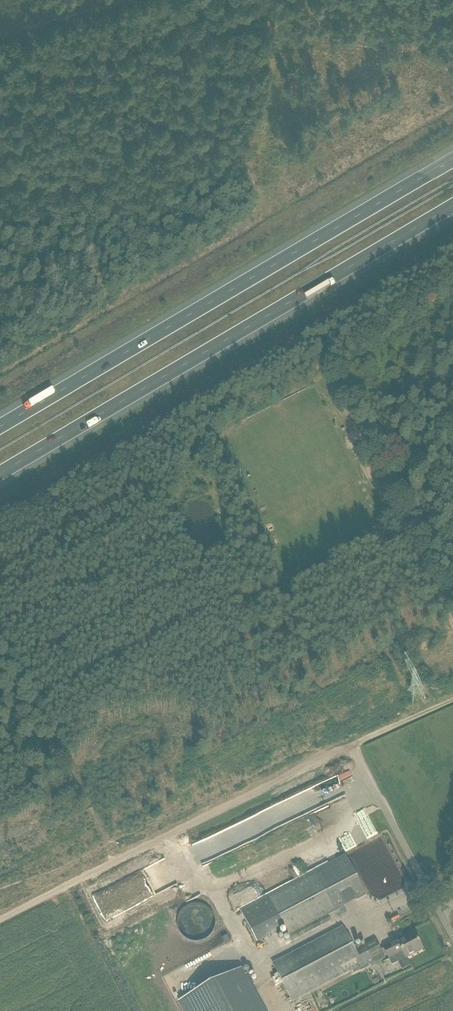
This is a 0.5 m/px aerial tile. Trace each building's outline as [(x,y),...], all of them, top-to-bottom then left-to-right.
[(320,807),(343,797),(334,776),(320,782),(324,792),(321,793),(324,801),(318,803),(320,807)] [(268,897),(285,929),(291,942),(331,921),(328,916),(335,912),(315,873),(268,897)] [(273,965),(293,1002),(351,971),(352,975),(360,970),(361,972),(385,959),(381,950),(371,955),(366,946),(355,952),(343,928),(273,965)] [(384,948),(389,959),(403,953),(406,959),(423,950),(415,935),(398,943),(397,941),(384,948)] [(242,969),(180,1001),(185,1010),(264,1010),(242,969)]
